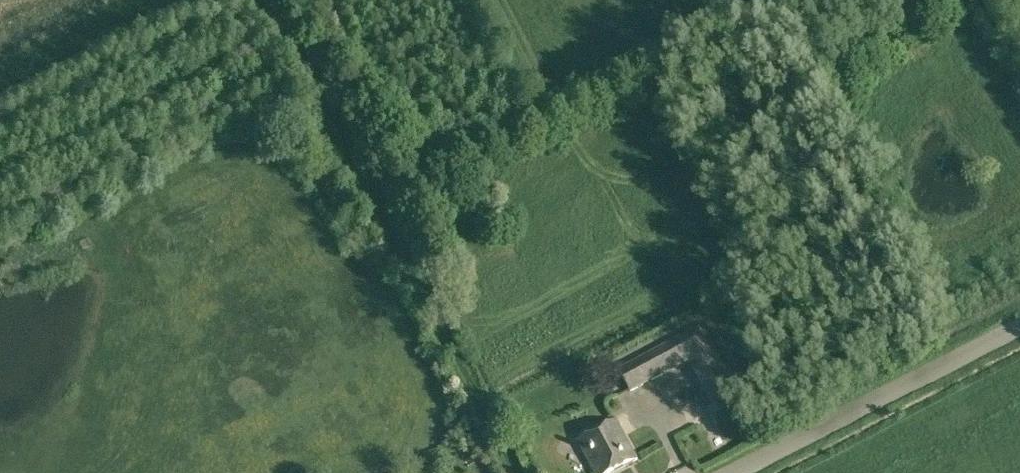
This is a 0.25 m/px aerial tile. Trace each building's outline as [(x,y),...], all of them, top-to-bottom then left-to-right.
[(700,326),(677,338),(661,347),(619,369),(630,393),(689,362),(706,393),(729,380),(700,326)] [(595,472),(611,472),(638,459),(618,421),(578,442),(595,472)]
